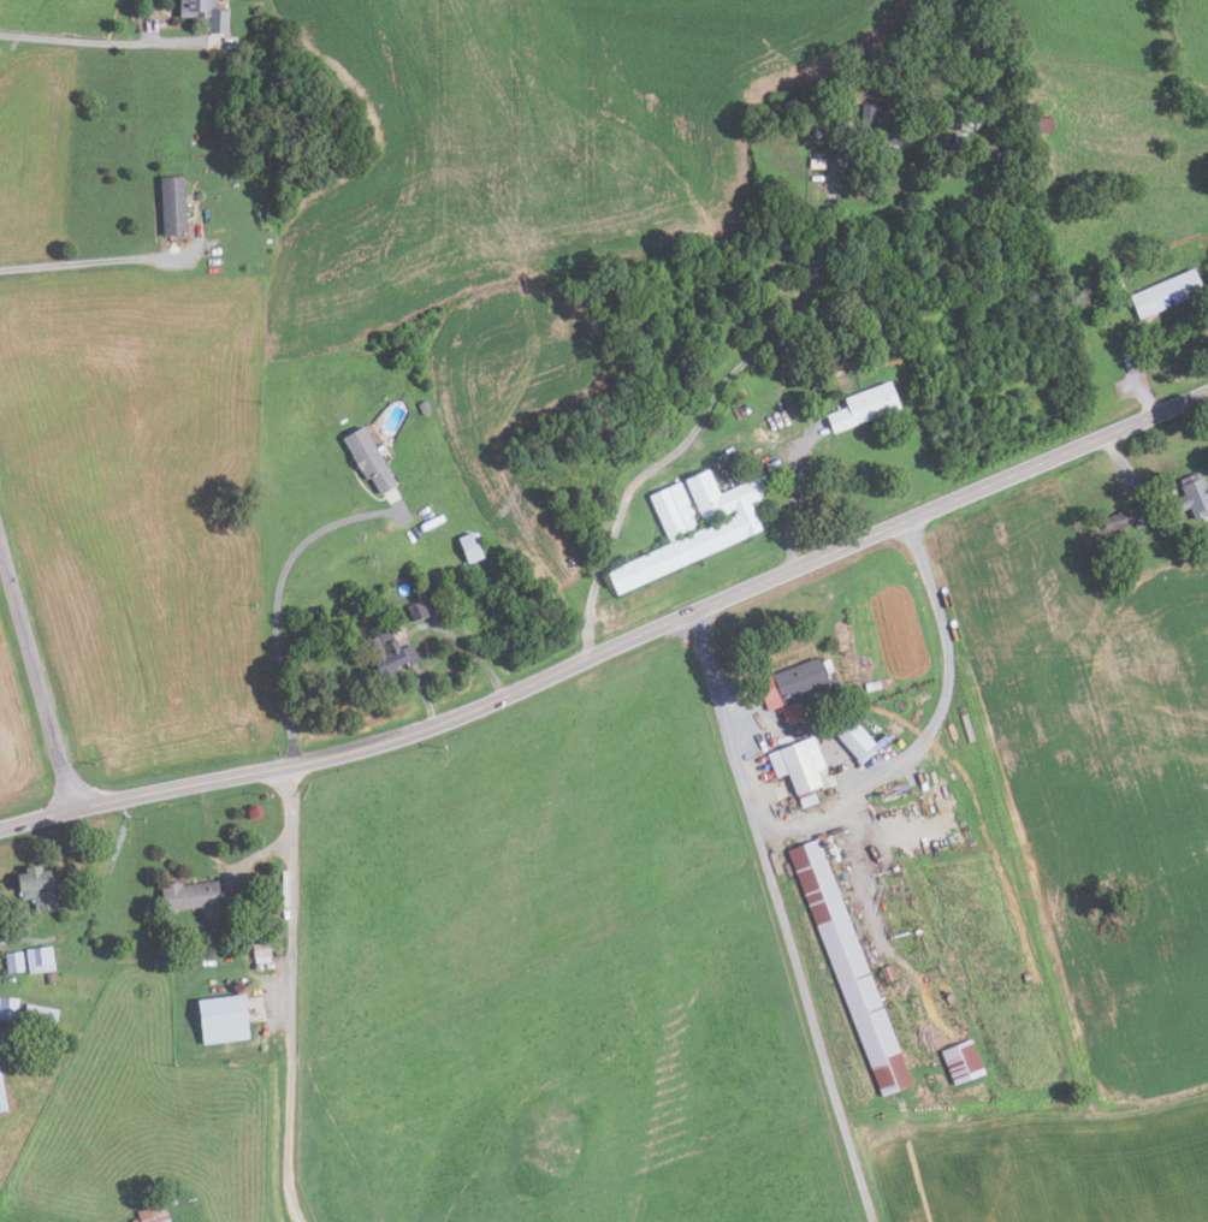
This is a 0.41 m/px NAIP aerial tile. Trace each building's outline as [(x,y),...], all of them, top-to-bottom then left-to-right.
[(226,11),(214,11),(215,0),(177,0),(176,17),(205,18),(205,34),(225,34),(226,11)] [(859,102),(858,134),(853,132),(853,143),(899,144),(900,131),(875,130),(876,103),(859,102)] [(970,131),(945,126),(948,112),(952,113),(954,103),(970,107),(969,114),(973,115),(970,131)] [(842,138),(847,108),(834,106),(830,136),(842,138)] [(1036,132),(1034,118),(1050,115),(1053,130),(1036,132)] [(951,147),(953,131),(967,135),(965,149),(951,147)] [(973,152),(977,141),(995,147),(993,155),(984,152),(983,155),(973,152)] [(823,159),(823,167),(809,167),(809,158),(823,159)] [(182,174),(185,233),(160,235),(158,177),(182,174)] [(259,223),(256,212),(263,210),(267,220),(259,223)] [(1202,291),(1191,267),(1127,296),(1138,319),(1202,291)] [(831,432),(898,405),(887,379),(841,397),(846,407),(825,414),(831,432)] [(421,414),(416,404),(425,399),(430,410),(421,414)] [(338,437),(360,425),(395,484),(378,494),(368,477),(363,480),(338,437)] [(757,473),(744,479),(740,470),(753,464),(757,473)] [(735,467),(741,480),(734,484),(727,470),(735,467)] [(760,529),(747,502),(770,492),(762,474),(717,493),(705,468),(681,479),(701,522),(732,510),(733,514),(675,539),(673,534),(697,524),(677,481),(646,494),(668,542),(605,571),(616,593),(760,529)] [(1207,512),(1207,498),(1197,470),(1174,480),(1180,494),(1173,498),(1178,510),(1188,506),(1192,518),(1207,512)] [(1101,520),(1108,535),(1132,524),(1125,509),(1101,520)] [(470,530),(481,558),(466,564),(455,538),(470,530)] [(421,599),(428,597),(425,586),(416,588),(421,599)] [(426,615),(420,600),(405,606),(411,621),(426,615)] [(416,660),(410,642),(398,647),(389,623),(372,630),(374,635),(362,639),(375,674),(379,672),(381,678),(392,675),(391,671),(396,670),(393,664),(403,660),(405,665),(416,660)] [(765,711),(800,698),(798,690),(823,681),(815,657),(754,680),(765,711)] [(827,658),(830,670),(823,672),(819,660),(827,658)] [(837,677),(840,684),(833,687),(830,680),(837,677)] [(797,701),(804,718),(786,725),(778,708),(797,701)] [(863,725),(869,720),(863,711),(855,716),(863,725)] [(833,734),(860,765),(880,748),(851,717),(833,734)] [(793,794),(794,793),(800,807),(816,801),(811,788),(819,784),(815,771),(823,767),(811,736),(765,753),(774,777),(786,773),(793,794)] [(911,1085),(816,840),(784,852),(880,1098),(911,1085)] [(31,896),(34,908),(57,906),(54,884),(48,884),(47,870),(36,871),(36,865),(19,867),(20,872),(12,872),(14,890),(19,889),(19,897),(31,896)] [(219,903),(217,879),(179,884),(179,882),(159,883),(161,910),(219,903)] [(266,942),(270,957),(254,961),(250,945),(266,942)] [(24,948),(26,971),(52,968),(49,944),(24,948)] [(5,973),(22,971),(19,951),(2,953),(5,973)] [(53,973),(54,981),(46,984),(45,974),(53,973)] [(196,999),(201,1044),(248,1039),(244,995),(196,999)] [(14,1021),(17,999),(0,998),(0,1020),(14,1021)] [(20,1026),(53,1032),(57,1010),(25,1003),(20,1026)] [(984,1074),(971,1039),(938,1051),(953,1086),(984,1074)] [(161,1203),(134,1211),(137,1221),(168,1221),(161,1203)]
